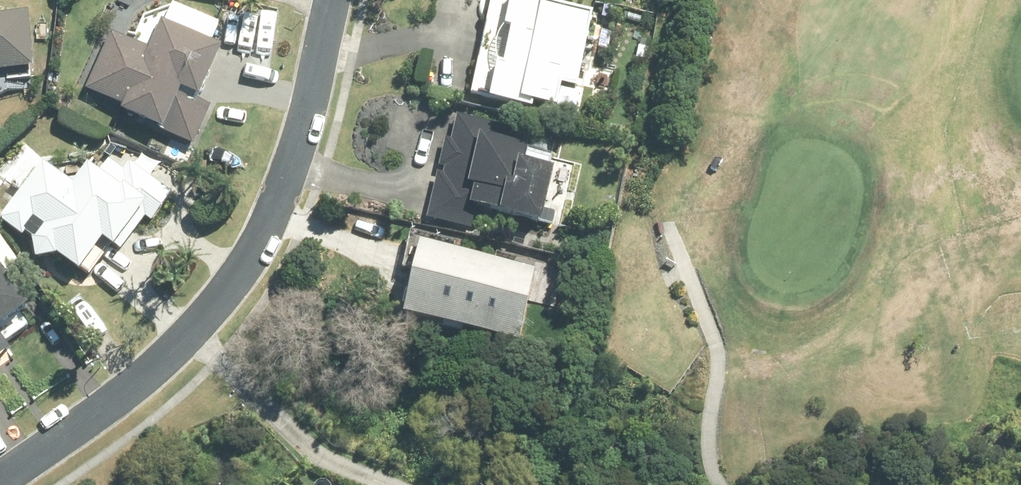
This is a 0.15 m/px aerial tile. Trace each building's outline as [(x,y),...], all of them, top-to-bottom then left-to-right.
[(494,106),(535,115),(536,108),(559,113),(564,88),(579,91),(595,19),(508,0),(493,0),(472,98),(494,103),(494,106)] [(615,11),(602,9),(600,21),(613,23),(615,11)] [(34,74),(29,16),(0,19),(0,77),(34,74)] [(87,93),(125,113),(122,119),(164,139),(166,136),(194,149),(211,111),(200,105),(222,55),(162,29),(150,54),(113,36),(87,93)] [(437,177),(428,224),(472,232),(475,216),(502,222),(501,225),(543,234),(556,178),(525,171),(529,152),(509,148),(513,129),(458,119),(454,144),(445,142),(440,171),(444,172),(443,179),(437,177)] [(24,246),(27,241),(33,246),(37,268),(59,265),(80,281),(104,249),(116,258),(145,220),(153,226),(173,199),(130,166),(124,173),(110,163),(97,180),(89,173),(75,192),(44,168),(2,223),(3,230),(24,246)] [(418,276),(407,326),(520,350),(536,273),(410,246),(405,273),(418,276)] [(29,320),(0,278),(0,340),(29,320)]
